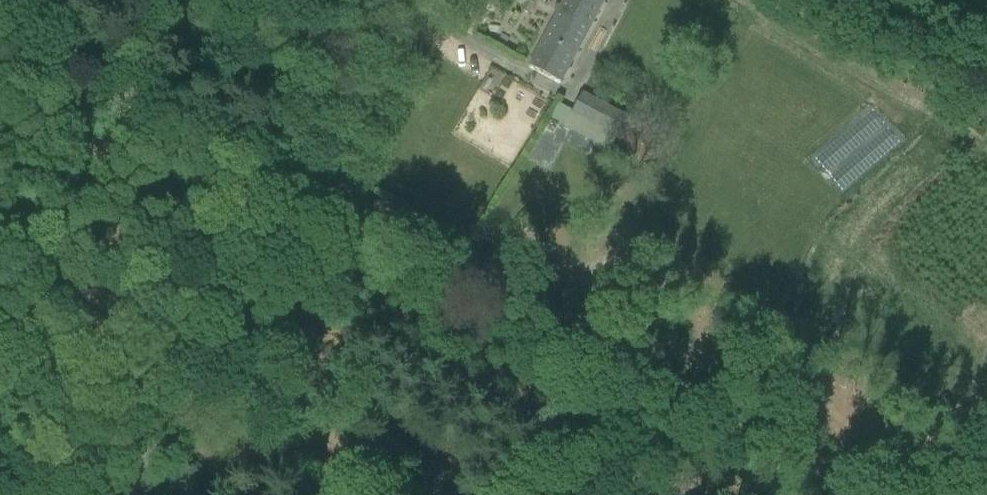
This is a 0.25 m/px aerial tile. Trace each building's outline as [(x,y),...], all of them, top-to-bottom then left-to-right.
[(520,10),(529,14),(534,4),(527,0),(525,0),(520,10)] [(529,65),(561,81),(603,0),(563,0),(529,65)] [(581,91),(563,128),(610,152),(628,115),(581,91)]
